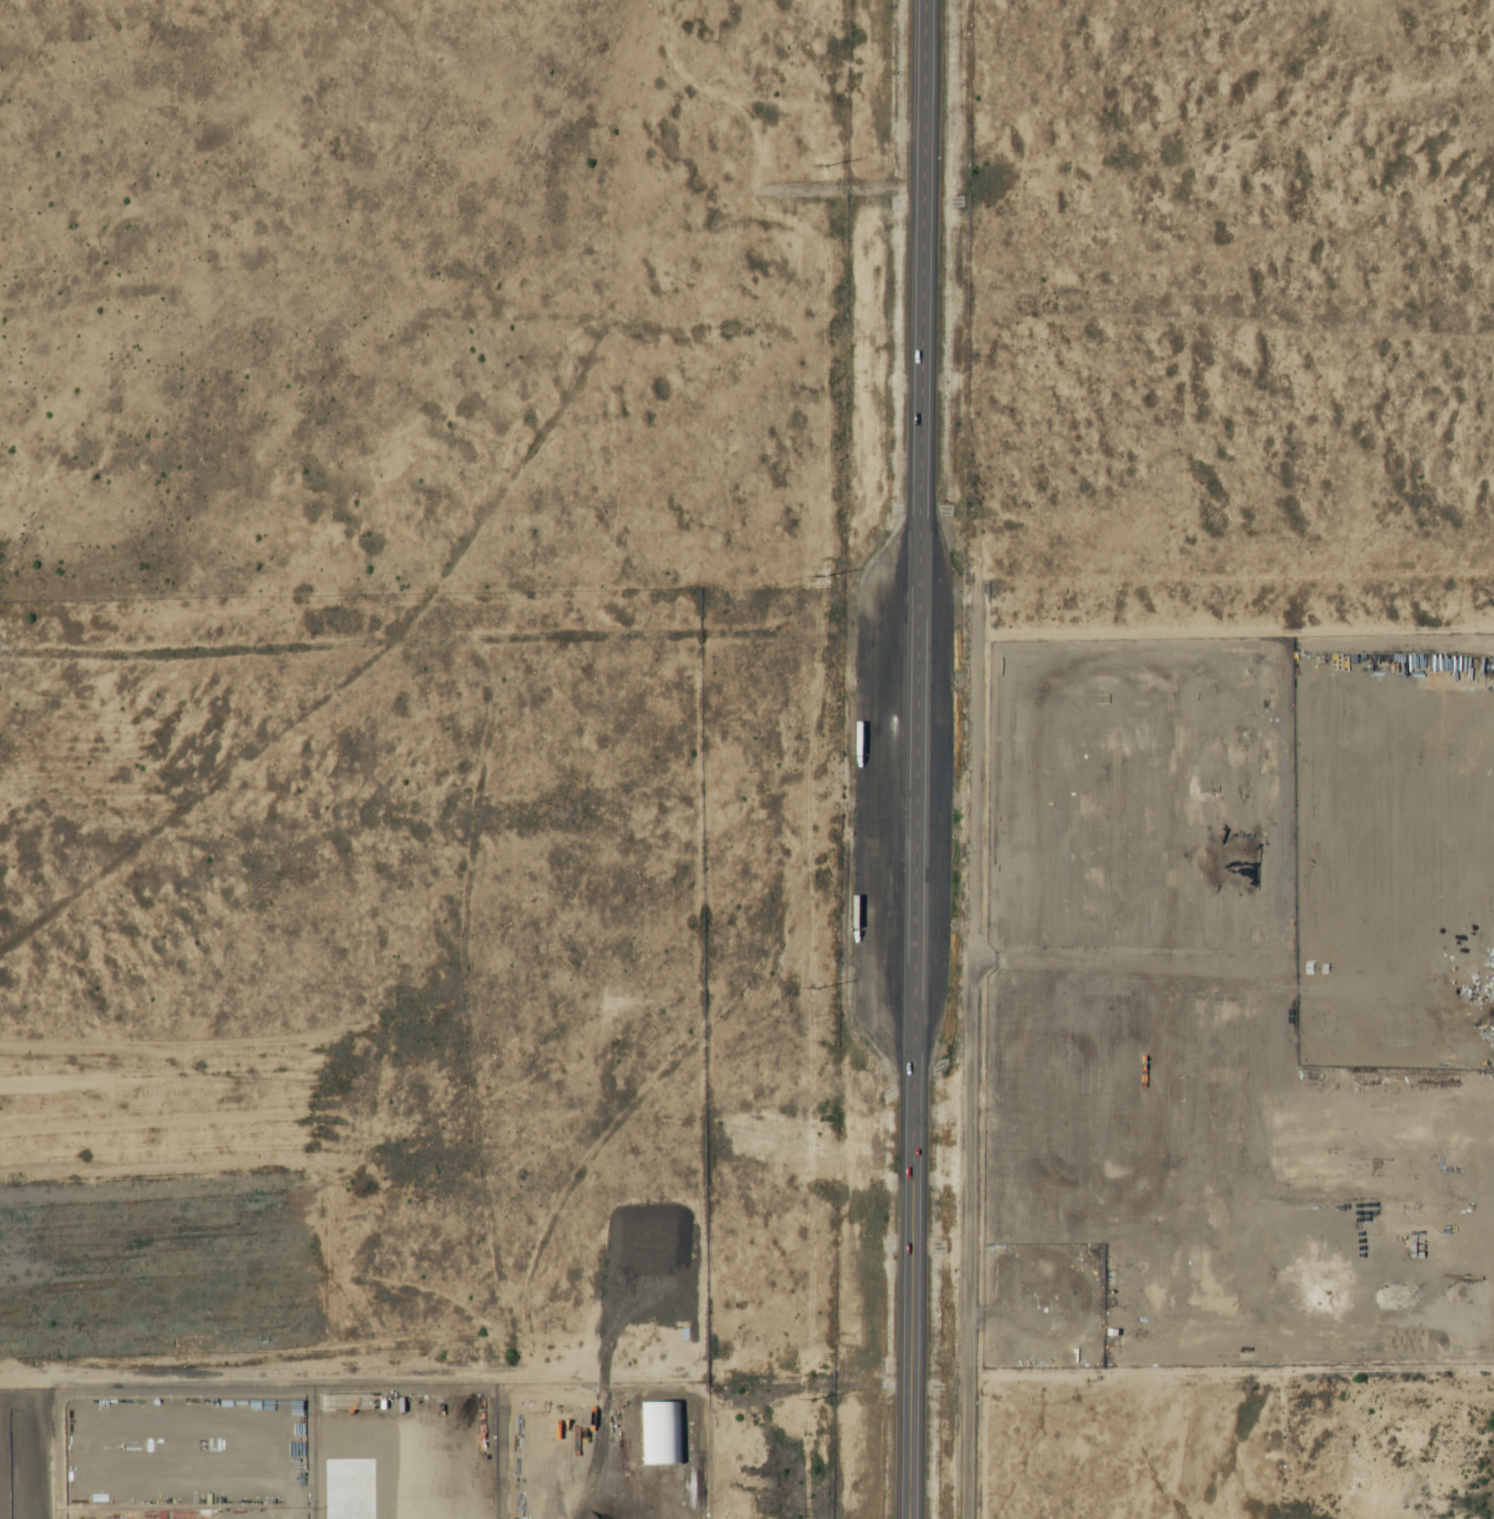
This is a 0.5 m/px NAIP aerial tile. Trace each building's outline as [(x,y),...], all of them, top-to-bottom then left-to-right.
[(679,1464),(679,1402),(641,1402),(641,1464),(679,1464)]
